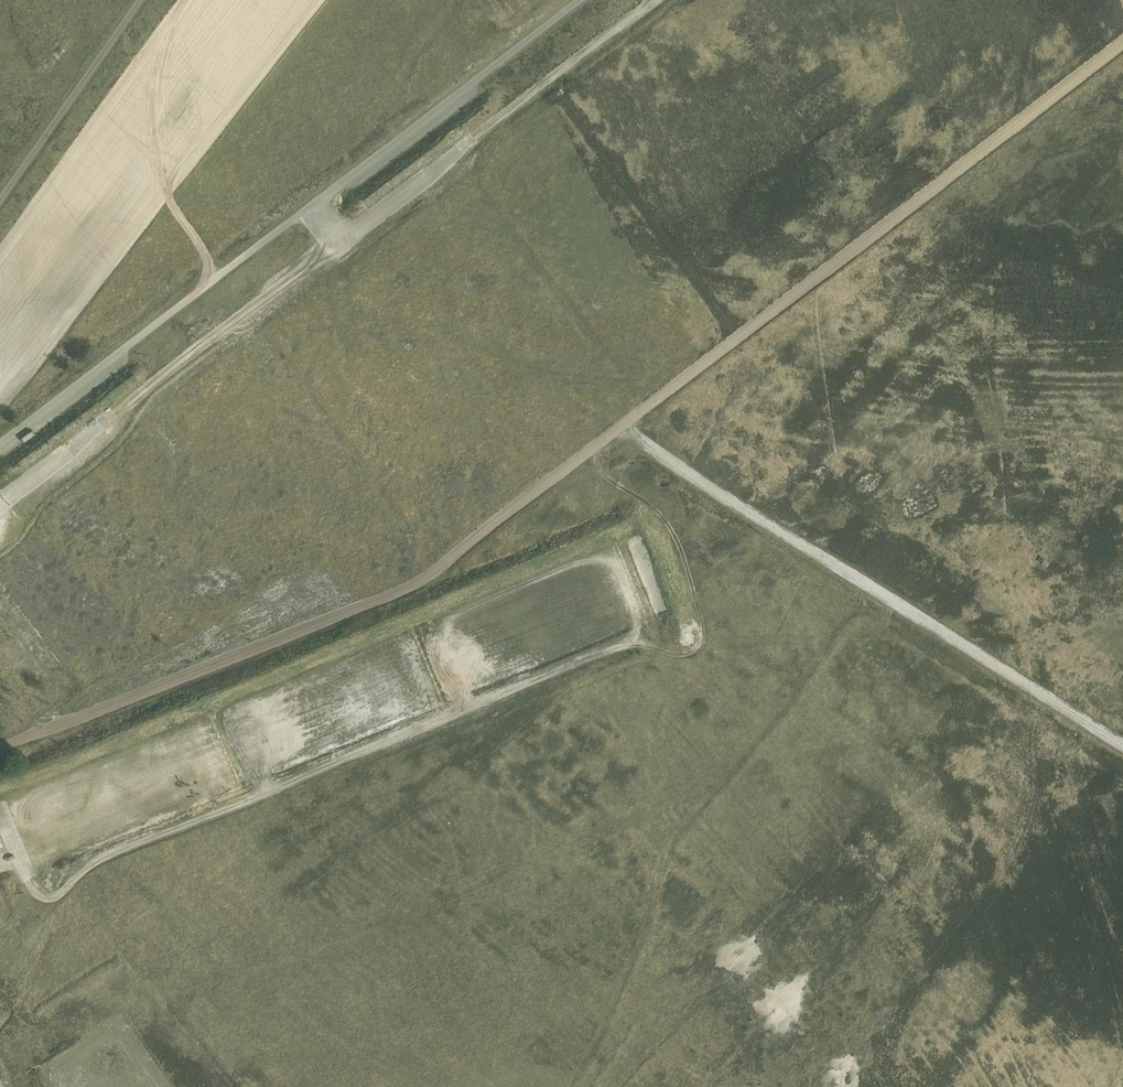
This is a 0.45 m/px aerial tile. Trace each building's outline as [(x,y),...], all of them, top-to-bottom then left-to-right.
[(30,427),(19,434),(23,440),(34,433),(30,427)]
